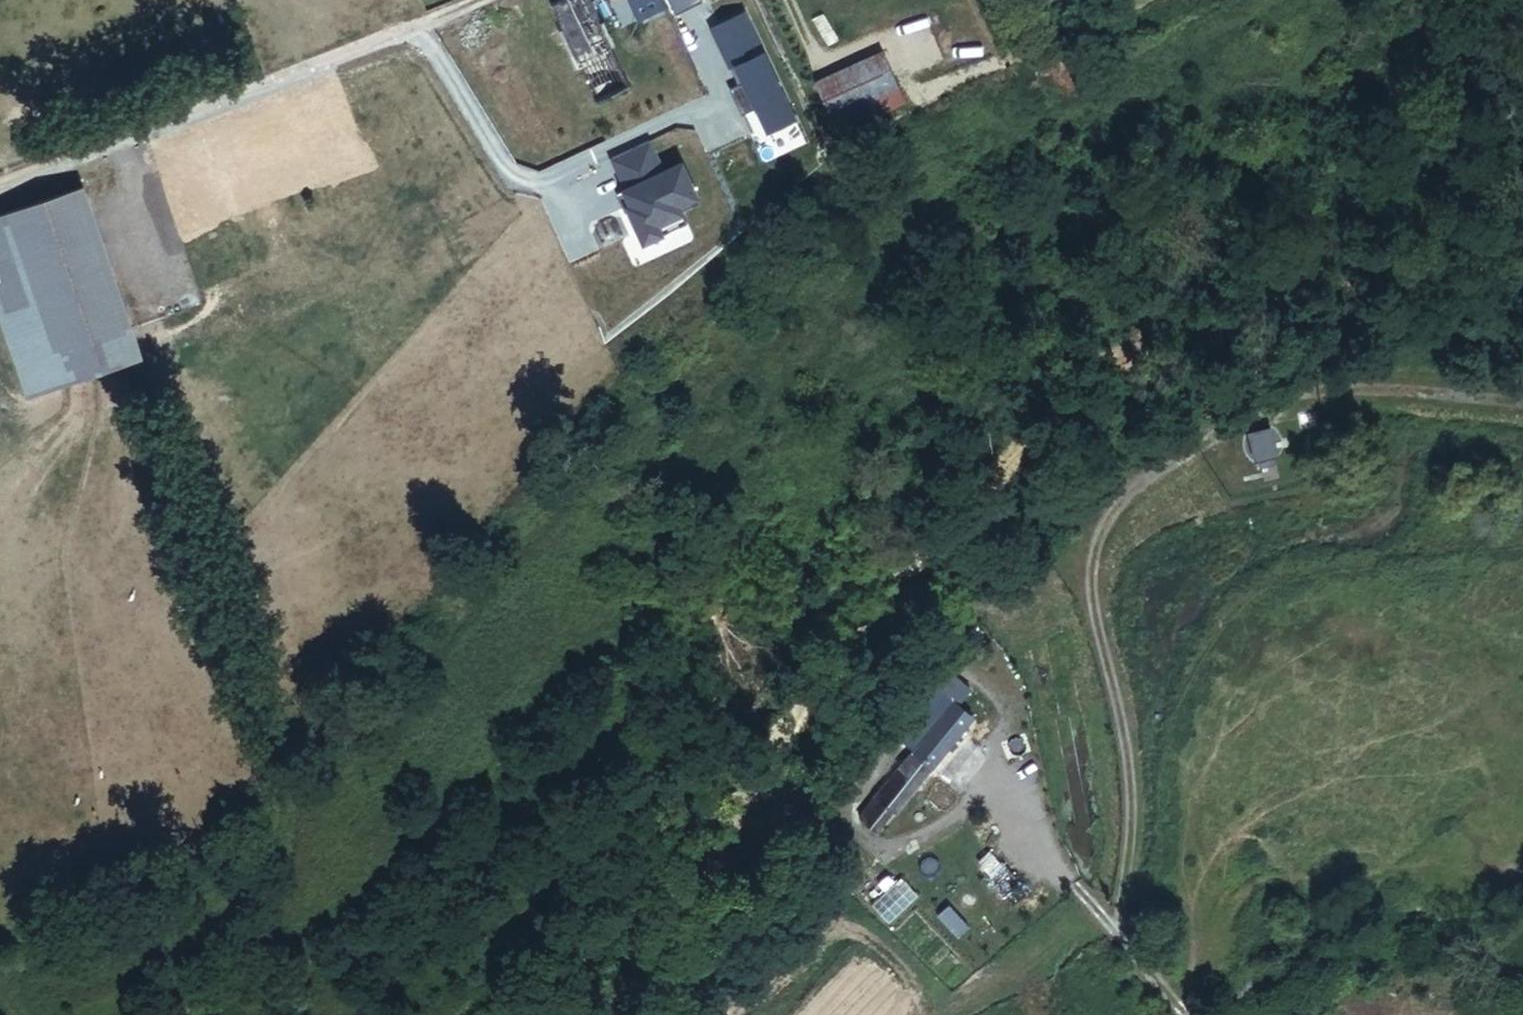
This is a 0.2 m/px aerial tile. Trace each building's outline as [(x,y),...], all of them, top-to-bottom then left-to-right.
[(633,82),(594,0),(559,0),(554,3),(598,99),(633,82)] [(821,90),(835,122),(894,98),(880,67),(821,90)] [(27,402),(140,363),(82,191),(0,219),(0,323),(27,402)] [(1271,454),(1275,453),(1269,428),(1251,432),(1259,464),(1273,461),(1271,454)] [(946,719),(965,698),(952,685),(933,706),(946,719)] [(858,816),(876,832),(983,714),(965,698),(946,719),(933,706),(920,720),(935,733),(858,816)] [(998,871),(989,879),(1004,896),(1013,888),(998,871)]
